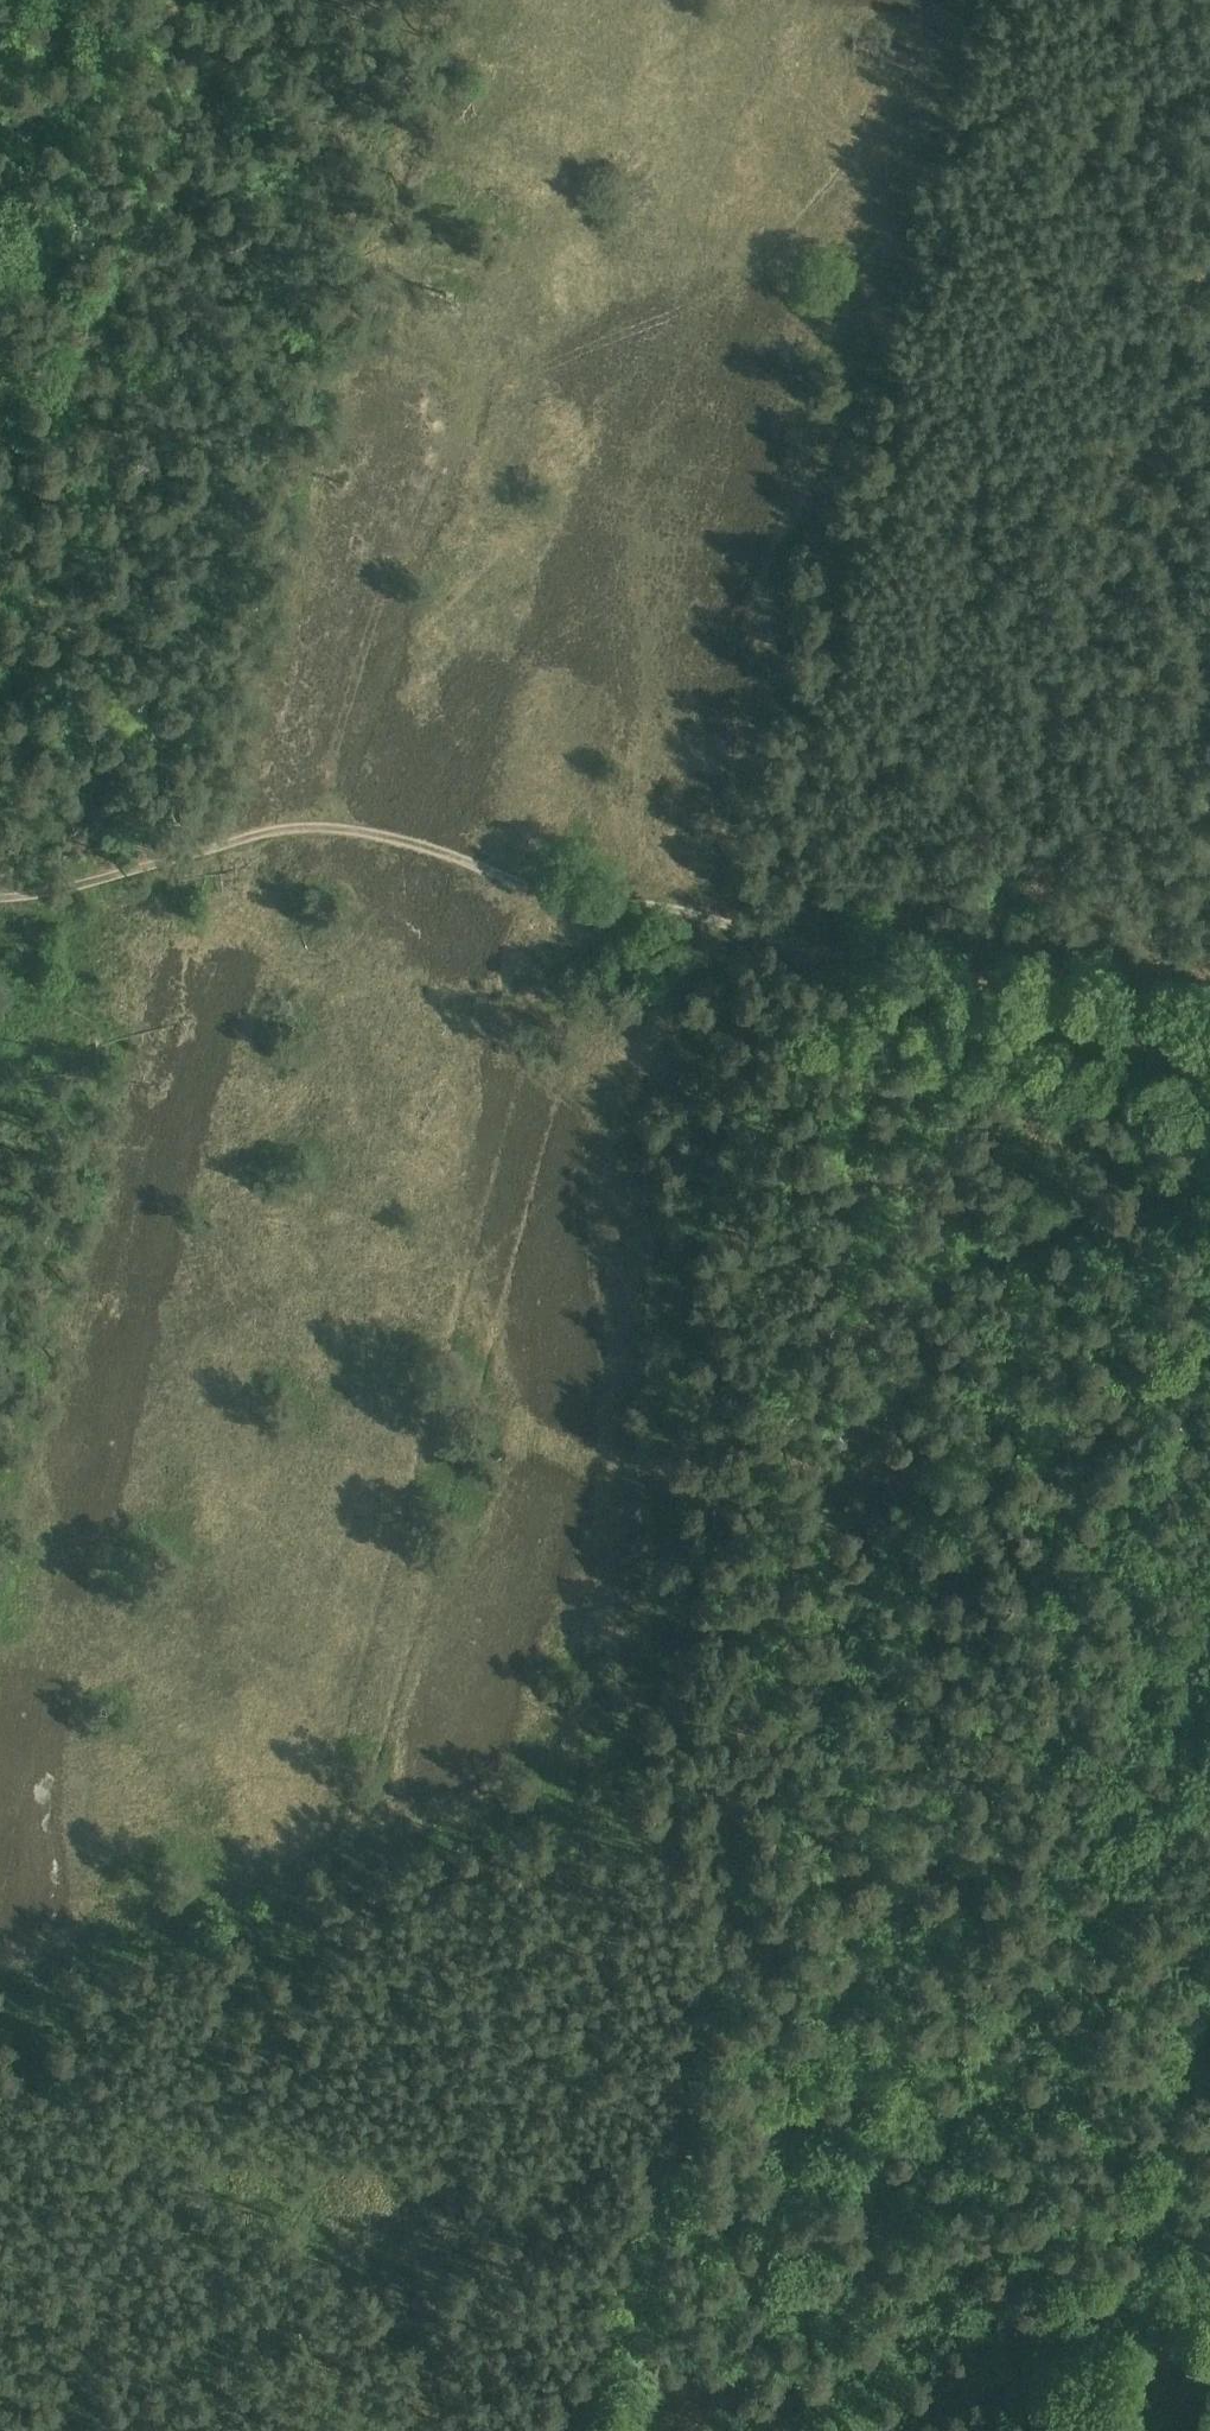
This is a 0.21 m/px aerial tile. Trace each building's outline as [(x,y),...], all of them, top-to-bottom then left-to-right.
[(52,1784),(39,1799),(49,1807),(62,1793),(52,1784)]
